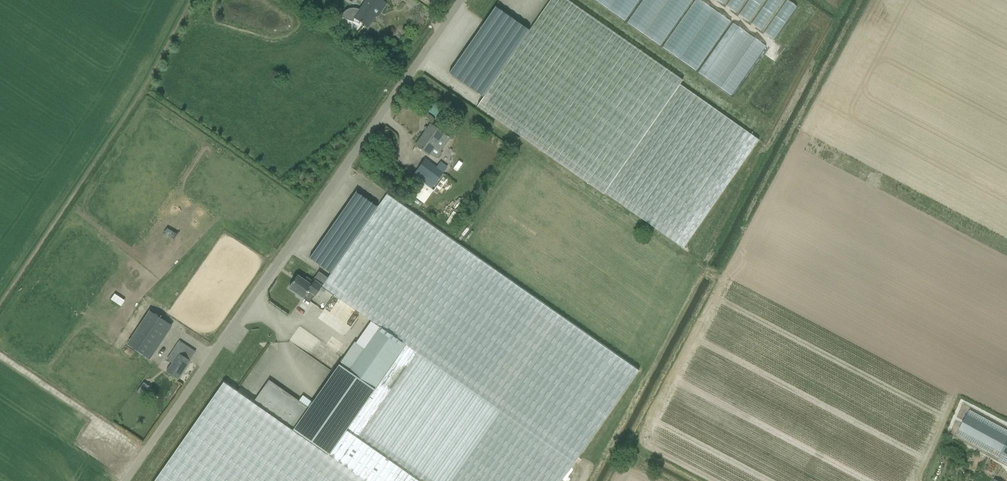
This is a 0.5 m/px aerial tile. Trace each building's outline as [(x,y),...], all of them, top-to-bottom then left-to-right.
[(386,4),(381,0),(366,0),(359,10),(357,9),(354,9),(352,9),(350,9),(348,10),(345,12),(343,14),(342,16),(341,18),(353,22),(355,18),(368,27),(379,11),(380,12),(386,4)] [(567,0),(551,0),(528,33),(527,32),(482,98),(483,99),(477,107),(603,194),(604,192),(683,248),(758,141),(680,85),(682,81),(567,0)] [(615,0),(595,0),(608,9),(615,0)] [(608,9),(625,21),(639,0),(615,0),(608,9)] [(668,0),(643,0),(627,22),(644,34),(668,0)] [(644,34),(660,46),(692,0),(668,0),(644,34)] [(714,10),(700,0),(696,0),(662,47),(679,59),(714,10)] [(726,6),(736,13),(745,0),(730,0),(726,6)] [(738,15),(749,22),(764,0),(749,0),(738,15)] [(751,24),(761,31),(783,0),(768,0),(751,24)] [(764,33),(774,40),(797,7),(787,0),(786,0),(764,33)] [(714,10),(679,59),(696,71),(730,21),(714,10)] [(448,75),(482,98),(527,32),(514,22),(508,31),(488,17),(448,75)] [(698,72),(715,84),(749,35),(733,23),(698,72)] [(766,46),(749,35),(715,84),(731,96),(766,46)] [(450,138),(444,134),(430,125),(416,146),(429,155),(429,154),(436,159),(438,158),(441,154),(441,151),(450,138)] [(443,173),(436,168),(425,160),(413,176),(421,182),(432,189),(436,184),(443,173)] [(308,258),(330,273),(376,206),(354,192),(308,258)] [(330,273),(327,278),(321,286),(361,314),(380,327),(406,346),(328,456),(292,431),(252,403),(236,392),(223,383),(154,480),(561,480),(639,371),(452,240),(402,205),(394,199),(386,194),(382,200),(376,206),(330,273)] [(315,296),(321,286),(327,278),(319,272),(313,280),(314,281),(313,283),(306,278),(304,281),(297,276),(289,288),(297,293),(297,296),(300,298),(302,297),(303,298),(304,297),(310,302),(315,295),(315,296)] [(149,311),(127,345),(150,360),(169,332),(160,326),(163,320),(149,311)] [(309,408),(292,431),(328,456),(406,346),(380,327),(364,349),(355,342),(309,408)] [(187,347),(180,342),(179,344),(178,344),(170,356),(170,355),(166,360),(171,363),(166,372),(178,380),(190,361),(195,352),(187,347)] [(269,380),(252,403),(292,431),(309,408),(269,380)] [(136,390),(141,395),(150,387),(145,382),(136,390)] [(967,415),(960,429),(1006,455),(1006,437),(967,415)]
